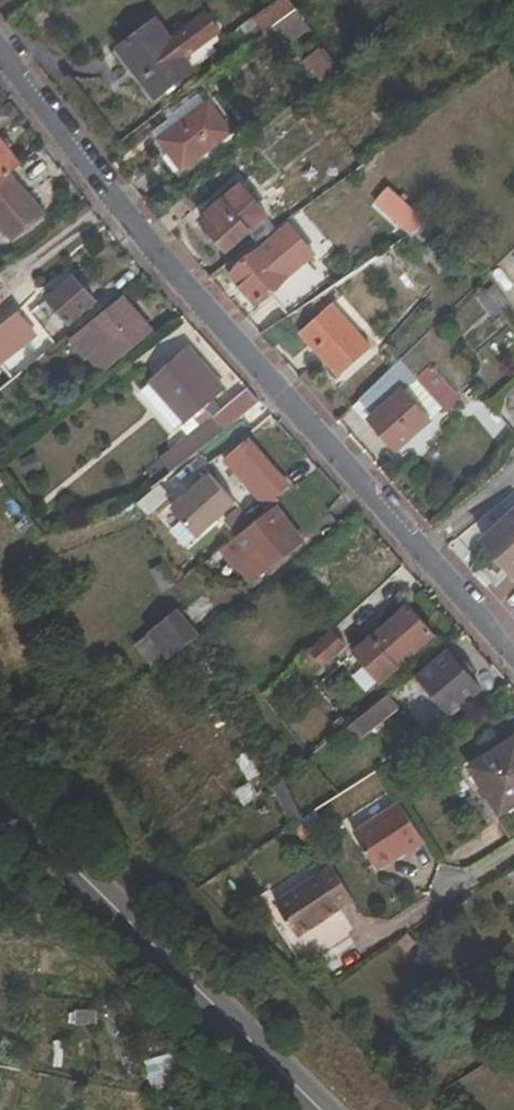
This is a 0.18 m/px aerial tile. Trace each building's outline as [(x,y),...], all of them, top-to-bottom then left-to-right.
[(273,27),(297,9),(290,0),(279,0),(255,18),(266,32),(273,27)] [(306,21),(297,9),(273,27),(282,39),(306,21)] [(118,50),(156,99),(195,69),(187,59),(222,32),(206,11),(172,37),(158,19),(118,50)] [(340,68),(327,50),(307,65),(322,84),(340,68)] [(20,115),(10,102),(0,110),(0,122),(4,127),(20,115)] [(182,125),(161,140),(183,169),(230,133),(209,105),(182,125)] [(170,120),(155,132),(161,140),(182,125),(173,112),(167,117),(170,120)] [(11,173),(21,164),(0,138),(0,183),(11,173)] [(11,173),(0,183),(0,224),(13,241),(45,215),(11,173)] [(228,249),(248,231),(256,224),(267,215),(241,186),(203,221),(228,249)] [(408,221),(417,212),(390,188),(382,197),(408,221)] [(428,223),(406,237),(414,249),(436,234),(428,223)] [(256,224),(248,231),(256,240),(264,233),(256,224)] [(234,276),(256,301),(286,275),(264,250),(234,276)] [(48,299),(70,324),(96,301),(74,276),(48,299)] [(487,291),(500,309),(509,303),(496,284),(487,291)] [(134,345),(152,331),(125,300),(88,329),(106,350),(113,345),(118,350),(130,340),(134,345)] [(332,305),(300,333),(340,376),(371,348),(332,305)] [(35,317),(27,308),(0,328),(0,345),(35,317)] [(204,407),(213,417),(222,410),(213,399),(224,390),(189,349),(150,384),(185,423),(204,407)] [(416,379),(400,361),(397,365),(413,382),(416,379)] [(431,420),(429,418),(441,407),(416,379),(413,382),(397,365),(353,408),(365,421),(369,418),(399,450),(431,420)] [(416,379),(441,407),(446,413),(461,400),(430,366),(416,379)] [(177,432),(185,423),(150,384),(141,391),(177,432)] [(213,417),(224,430),(260,402),(248,389),(222,410),(213,417)] [(176,447),(188,460),(224,430),(213,417),(176,447)] [(212,553),(268,509),(265,506),(290,486),(254,446),(250,441),(225,461),(236,473),(229,478),(237,488),(244,483),(260,500),(239,517),(234,511),(217,524),(225,532),(207,547),(212,553)] [(208,476),(171,508),(196,537),(233,504),(208,476)] [(0,481),(0,524),(7,536),(15,531),(21,541),(36,532),(0,481)] [(248,582),(303,538),(278,505),(211,558),(215,564),(228,554),(248,582)] [(513,573),(513,514),(484,540),(513,573)] [(355,654),(380,683),(434,635),(408,606),(355,654)] [(179,611),(136,645),(157,671),(201,635),(179,611)] [(310,652),(323,667),(347,646),(333,631),(310,652)] [(421,677),(453,713),(480,689),(448,653),(421,677)] [(383,700),(393,713),(400,708),(390,695),(383,700)] [(357,742),(393,713),(383,700),(346,729),(357,742)] [(473,769),(502,813),(513,805),(513,742),(473,769)] [(296,823),(304,818),(305,817),(284,778),(276,784),(296,823)] [(427,843),(403,803),(355,833),(377,869),(408,850),(410,854),(427,843)] [(275,898),(297,934),(339,909),(317,872),(275,898)] [(409,933),(400,943),(409,952),(418,942),(409,933)]
